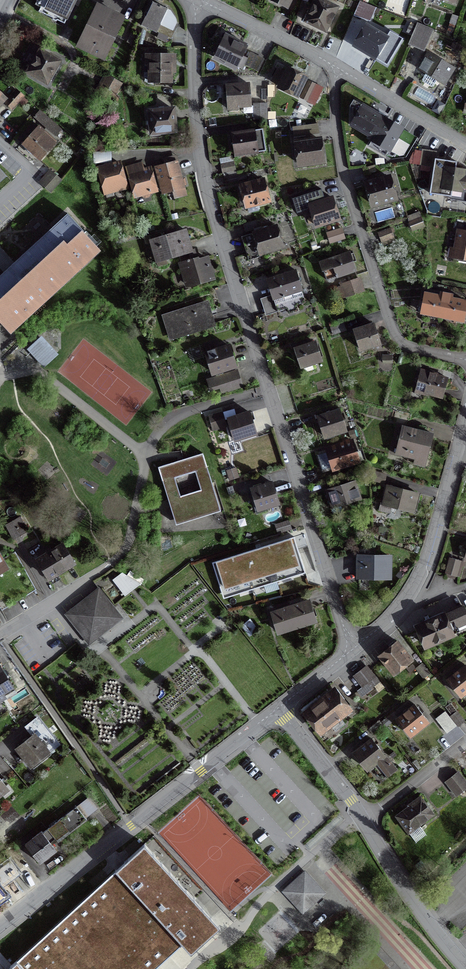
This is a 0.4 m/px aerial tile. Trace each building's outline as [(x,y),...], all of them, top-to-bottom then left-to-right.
[(49,1),(43,14),(51,18),(52,20),(54,22),(56,21),(63,24),(75,0),(47,0),(49,1)] [(287,9),(291,0),(268,0),(287,9)] [(318,0),(316,0),(305,21),(325,31),(328,24),(329,25),(333,16),(332,15),(336,8),(318,0)] [(152,3),(140,26),(156,33),(170,40),(174,32),(160,25),(167,10),(152,3)] [(103,58),(122,18),(98,7),(78,47),(103,58)] [(431,31),(417,26),(409,44),(423,50),(431,31)] [(366,27),(354,46),(374,58),(385,38),(366,27)] [(400,31),(395,43),(406,49),(412,36),(400,31)] [(246,45),(226,35),(215,58),(234,68),(235,67),(241,70),(243,66),(256,72),(262,60),(249,53),(247,59),(241,56),(246,45)] [(31,66),(27,72),(46,83),(58,62),(40,51),(36,57),(35,57),(30,66),(31,66)] [(419,70),(443,84),(452,69),(428,54),(419,70)] [(149,65),(149,83),(170,83),(170,73),(173,73),(173,64),(170,64),(170,55),(146,55),(146,65),(149,65)] [(296,96),(305,78),(287,70),(279,88),(296,96)] [(121,84),(106,75),(101,84),(108,88),(104,96),(111,100),(121,84)] [(248,85),(226,86),(227,108),(250,106),(248,85)] [(22,97),(16,91),(5,103),(11,109),(22,97)] [(253,120),(266,120),(266,104),(253,104),(253,120)] [(384,120),(362,107),(351,125),(373,138),(384,120)] [(172,110),(149,112),(151,134),(175,131),(172,110)] [(55,125),(39,111),(34,117),(50,131),(55,125)] [(384,120),(373,138),(372,140),(389,151),(390,149),(402,128),(403,128),(385,117),(384,120)] [(318,134),(317,124),(303,126),(304,136),(318,134)] [(39,128),(23,145),(39,159),(53,143),(52,142),(53,141),(39,128)] [(405,158),(417,137),(402,128),(390,149),(405,158)] [(262,130),(231,134),(235,156),(265,151),(262,130)] [(295,162),(298,161),(299,165),(322,162),(319,140),(310,142),(309,138),(304,139),(305,142),(296,144),(297,154),(294,154),(295,162)] [(456,169),(457,162),(436,159),(437,151),(422,149),(420,165),(434,167),(430,194),(452,197),(453,191),(442,189),(445,167),(456,169)] [(112,193),(126,189),(119,163),(98,169),(106,198),(113,196),(112,193)] [(180,179),(175,163),(156,168),(163,193),(182,187),(182,186),(185,185),(183,179),(180,179)] [(233,163),(220,165),(222,173),(234,171),(233,163)] [(445,167),(442,189),(453,191),(465,193),(465,171),(456,169),(445,167)] [(149,193),(155,191),(149,169),(129,175),(135,197),(141,195),(142,197),(144,198),(148,197),(149,195),(149,193)] [(50,171),(39,183),(50,193),(60,180),(50,171)] [(245,173),(223,178),(225,185),(238,182),(237,181),(246,179),(245,173)] [(376,182),(366,185),(372,205),(395,199),(389,178),(381,180),(380,177),(375,178),(376,182)] [(263,181),(241,186),(246,207),(268,201),(263,181)] [(337,219),(331,199),(309,206),(316,226),(337,219)] [(9,332),(98,250),(82,233),(83,232),(67,214),(0,275),(0,322),(9,332)] [(420,219),(409,223),(411,231),(423,226),(420,219)] [(243,225),(245,233),(258,229),(255,221),(243,225)] [(275,227),(241,237),(247,256),(259,252),(260,254),(281,247),(275,227)] [(340,229),(327,234),(330,243),(343,239),(340,229)] [(390,230),(378,234),(381,241),(392,237),(390,230)] [(191,251),(184,231),(150,241),(157,266),(158,266),(156,259),(164,257),(165,259),(168,258),(178,255),(191,252),(191,251)] [(458,232),(453,257),(465,259),(465,233),(458,232)] [(193,251),(191,251),(191,252),(178,255),(187,286),(212,279),(206,259),(196,262),(193,251)] [(354,271),(349,253),(320,263),(326,281),(354,271)] [(301,290),(295,272),(267,281),(272,296),(260,300),(265,315),(286,309),(288,314),(297,311),(295,306),(304,303),(300,290),(301,290)] [(357,279),(342,284),(347,297),(361,292),(357,279)] [(424,294),(421,313),(462,321),(465,302),(451,299),(452,296),(440,293),(439,297),(424,294)] [(206,304),(170,316),(177,336),(213,324),(206,304)] [(345,331),(343,324),(329,328),(332,335),(345,331)] [(373,325),(353,331),(360,350),(379,344),(373,325)] [(40,337),(26,350),(43,368),(57,355),(40,337)] [(314,343),(295,349),(301,367),(303,366),(305,373),(313,370),(311,364),(320,360),(314,343)] [(228,346),(206,353),(212,374),(234,367),(228,346)] [(415,388),(423,391),(423,393),(441,398),(447,379),(436,376),(436,375),(420,370),(415,388)] [(236,371),(207,381),(210,390),(220,387),(221,392),(228,390),(228,391),(241,387),(236,371)] [(339,410),(317,417),(324,437),(345,431),(339,410)] [(223,419),(221,413),(208,417),(212,430),(224,427),(222,420),(223,419)] [(249,413),(227,420),(234,440),(255,433),(249,413)] [(432,435),(402,427),(396,454),(407,457),(407,454),(425,459),(432,435)] [(351,442),(326,450),(333,470),(358,462),(351,442)] [(202,454),(158,468),(176,525),(220,511),(202,454)] [(385,476),(371,472),(369,480),(383,483),(385,476)] [(354,482),(326,490),(332,508),(359,499),(354,482)] [(277,503),(271,484),(251,490),(257,510),(277,503)] [(412,512),(416,494),(388,486),(383,504),(412,512)] [(19,518),(5,526),(13,539),(27,532),(19,518)] [(274,526),(277,533),(290,529),(288,522),(274,526)] [(306,571),(294,535),(211,561),(224,598),(306,571)] [(62,545),(37,560),(48,579),(49,578),(50,582),(58,577),(56,574),(73,563),(62,545)] [(359,580),(360,577),(388,577),(389,557),(359,557),(358,577),(359,577),(359,580)] [(445,573),(446,574),(459,577),(463,562),(449,558),(449,559),(450,559),(446,573),(445,573)] [(123,573),(113,580),(124,595),(139,583),(123,573)] [(95,604),(90,597),(67,614),(85,637),(103,622),(100,618),(107,612),(99,601),(95,604)] [(309,602),(271,614),(277,632),(315,621),(309,602)] [(463,607),(416,627),(425,646),(452,634),(450,630),(465,623),(465,614),(463,607)] [(389,648),(379,656),(393,674),(411,660),(397,642),(394,644),(392,642),(387,646),(389,648)] [(415,669),(423,679),(429,674),(421,664),(415,669)] [(465,692),(465,668),(465,666),(447,680),(460,697),(465,692)] [(365,667),(353,676),(362,687),(374,678),(365,667)] [(4,698),(1,694),(11,688),(0,669),(0,701),(4,698)] [(350,712),(334,691),(306,714),(319,731),(329,723),(335,731),(344,724),(340,720),(350,712)] [(409,736),(427,722),(414,705),(396,719),(409,736)] [(456,712),(450,717),(458,727),(464,722),(456,712)] [(442,723),(449,733),(458,727),(450,717),(442,723)] [(30,767),(57,745),(36,718),(24,727),(32,737),(16,750),(30,767)] [(378,721),(369,729),(374,735),(383,727),(378,721)] [(371,739),(353,753),(366,770),(372,765),(382,779),(394,770),(371,739)] [(458,774),(446,783),(455,795),(465,786),(465,784),(458,774)] [(409,805),(409,806),(396,816),(408,832),(432,814),(419,797),(409,805)] [(33,842),(26,847),(39,864),(56,851),(49,842),(54,838),(57,842),(86,820),(76,807),(42,833),(41,831),(31,839),(33,842)] [(183,944),(192,954),(221,928),(145,844),(8,968),(156,968),(183,944)] [(0,868),(0,886),(18,872),(17,872),(23,867),(14,857),(9,861),(0,868)] [(314,883),(304,873),(288,887),(297,898),(293,902),(302,912),(318,898),(309,888),(314,883)]
